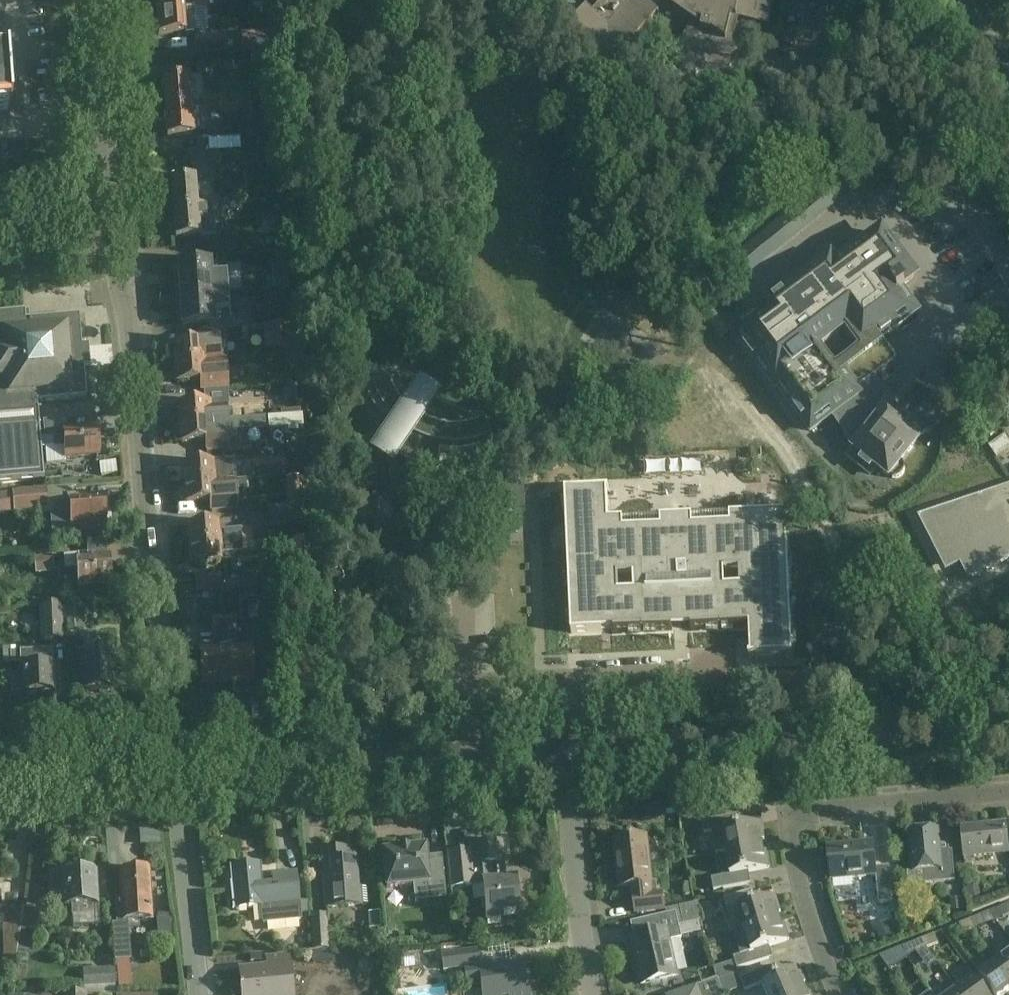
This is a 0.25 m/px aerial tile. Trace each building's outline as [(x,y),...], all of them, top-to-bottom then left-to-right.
[(155,5),(193,2),(193,10),(207,8),(206,0),(155,0),(155,5)] [(207,8),(219,8),(219,0),(218,0),(206,0),(207,8)] [(568,26),(569,27),(571,25),(610,63),(658,12),(659,14),(660,13),(656,8),(663,0),(594,0),(600,5),(594,11),(588,5),(568,26)] [(696,19),(650,89),(675,105),(686,88),(709,103),(743,50),(733,43),(739,18),(769,25),(775,0),(667,0),(696,19)] [(193,2),(155,5),(157,35),(193,32),(193,31),(195,31),(194,19),(193,10),(193,2)] [(194,52),(216,50),(227,49),(226,35),(193,37),(194,52)] [(216,50),(194,52),(195,68),(217,67),(216,50)] [(7,113),(8,115),(9,115),(5,61),(0,62),(0,114),(7,113)] [(192,102),(190,76),(163,78),(165,106),(192,104),(192,102)] [(227,95),(214,96),(215,109),(228,108),(227,95)] [(215,109),(214,96),(202,97),(202,102),(203,110),(215,109)] [(192,104),(165,106),(167,136),(195,134),(193,106),(192,104)] [(229,133),(206,134),(206,146),(229,145),(229,133)] [(258,136),(258,148),(274,148),(274,136),(258,136)] [(193,177),(171,179),(173,208),(213,205),(213,214),(226,212),(225,198),(213,199),(211,177),(212,176),(211,157),(192,158),(193,177)] [(279,188),(263,183),(261,195),(276,199),(279,188)] [(225,198),(226,212),(239,211),(238,197),(225,198)] [(175,232),(175,237),(216,234),(214,218),(210,218),(210,214),(213,214),(213,205),(173,208),(174,223),(170,223),(171,232),(175,232)] [(914,276),(914,275),(914,274),(913,273),(913,272),(885,235),(884,234),(884,233),(883,233),(882,233),(881,233),(880,233),(879,233),(878,234),(836,265),(831,258),(760,311),(763,315),(736,335),(776,388),(778,386),(811,431),(829,417),(826,414),(875,378),(892,365),(887,359),(892,355),(884,343),(885,343),(881,337),(917,311),(903,291),(906,289),(903,285),(912,279),(912,278),(913,278),(914,277),(914,276)] [(222,242),(199,243),(200,255),(222,254),(222,242)] [(179,294),(227,291),(225,261),(177,264),(179,294)] [(229,318),(227,291),(179,294),(182,324),(205,323),(206,329),(218,329),(236,327),(244,327),(243,317),(229,318)] [(41,424),(39,408),(35,408),(34,401),(84,396),(81,366),(88,365),(86,344),(79,344),(77,314),(23,319),(22,311),(26,311),(26,310),(0,312),(0,428),(41,424)] [(264,326),(266,347),(266,349),(295,347),(293,324),(264,326)] [(218,329),(206,329),(197,330),(197,340),(173,342),(174,345),(169,345),(170,359),(175,359),(175,362),(220,358),(218,329)] [(226,358),(220,358),(175,362),(177,382),(198,380),(199,391),(228,389),(227,378),(226,358)] [(363,375),(362,375),(365,388),(370,401),(377,413),(386,424),(374,436),(377,439),(380,442),(374,452),(389,462),(395,453),(408,460),(421,465),(436,468),(439,451),(455,452),(472,450),(484,447),(495,442),(494,441),(492,442),(482,420),(477,422),(472,420),(390,383),(388,378),(381,381),(378,371),(363,376),(363,375)] [(829,417),(852,449),(860,438),(872,424),(878,417),(892,400),(875,378),(826,414),(829,417)] [(896,403),(892,400),(878,417),(872,424),(860,438),(852,449),(850,451),(852,452),(848,457),(870,476),(878,467),(889,477),(894,478),(897,478),(901,477),(903,474),(905,470),(905,467),(903,463),(901,461),(922,434),(902,418),(925,391),(914,382),(896,403)] [(231,418),(266,416),(264,403),(250,405),(250,406),(227,408),(227,405),(212,406),(212,402),(229,400),(228,390),(206,392),(206,400),(178,402),(179,422),(228,418),(231,418)] [(290,415),(266,416),(231,418),(232,431),(291,426),(290,415)] [(231,418),(228,418),(179,422),(181,442),(204,440),(205,450),(206,450),(231,448),(230,438),(233,438),(232,431),(231,418)] [(41,424),(0,428),(0,482),(46,477),(41,424)] [(94,427),(63,430),(65,456),(97,454),(94,427)] [(1005,435),(988,447),(996,458),(1008,449),(1008,441),(1005,435)] [(231,448),(206,450),(207,461),(183,463),(184,481),(245,477),(245,470),(212,473),(211,461),(232,459),(231,448)] [(364,465),(373,471),(374,472),(379,465),(369,458),(364,465)] [(284,461),(252,463),(253,477),(285,475),(284,461)] [(116,462),(99,464),(101,476),(117,474),(116,462)] [(308,475),(285,480),(288,496),(309,492),(308,475)] [(245,477),(184,481),(186,503),(208,501),(209,511),(239,509),(236,491),(247,490),(245,479),(245,477)] [(249,483),(249,492),(283,491),(283,482),(249,483)] [(917,516),(942,564),(945,563),(943,560),(955,555),(968,580),(1008,559),(1008,486),(917,516)] [(608,488),(565,491),(572,633),(585,632),(584,629),(597,629),(597,631),(612,630),(612,632),(673,630),(672,619),(690,619),(691,628),(751,625),(752,653),(749,653),(749,655),(793,653),(786,511),(746,513),(746,510),(608,517),(607,490),(609,490),(608,488)] [(12,493),(13,513),(14,514),(48,509),(46,489),(12,493)] [(12,493),(0,494),(0,514),(13,513),(12,493)] [(57,516),(51,516),(53,535),(75,533),(74,526),(104,523),(102,496),(87,498),(86,494),(67,496),(68,503),(56,504),(57,516)] [(296,508),(267,510),(268,526),(297,524),(296,508)] [(240,538),(239,529),(220,530),(221,533),(217,533),(216,521),(188,523),(189,543),(212,541),(223,540),(240,538)] [(212,541),(189,543),(191,563),(219,561),(218,549),(222,549),(222,552),(241,551),(240,538),(223,540),(212,541)] [(89,553),(63,556),(64,570),(76,568),(78,586),(109,583),(107,556),(106,545),(88,547),(89,553)] [(256,557),(230,559),(231,571),(257,570),(256,557)] [(54,559),(35,560),(36,574),(55,573),(54,559)] [(221,574),(194,576),(195,593),(222,592),(221,574)] [(257,575),(242,576),(244,601),(259,599),(257,575)] [(31,579),(31,589),(53,588),(53,579),(31,579)] [(81,594),(63,595),(63,604),(82,603),(81,594)] [(84,613),(84,605),(62,606),(64,631),(85,630),(85,629),(84,613)] [(64,631),(62,606),(40,607),(42,642),(65,641),(64,631)] [(225,659),(223,617),(211,618),(212,632),(213,632),(213,644),(201,645),(201,652),(202,684),(226,683),(225,659)] [(236,617),(223,617),(225,659),(226,683),(252,682),(250,650),(236,650),(236,637),(225,637),(225,632),(237,632),(236,617)] [(83,653),(79,653),(80,668),(84,668),(85,690),(113,689),(113,687),(123,687),(122,673),(112,673),(111,652),(96,653),(95,637),(82,637),(83,653)] [(19,652),(10,652),(10,664),(20,665),(20,679),(11,679),(12,694),(25,694),(27,697),(33,696),(36,693),(55,692),(53,652),(19,654),(19,652)] [(257,685),(202,685),(202,699),(257,700),(257,685)] [(654,806),(640,807),(641,819),(655,817),(654,806)] [(705,833),(712,832),(716,855),(727,853),(727,852),(764,845),(763,840),(766,839),(763,822),(741,826),(738,827),(736,815),(703,821),(705,833)] [(1006,823),(961,827),(965,863),(975,862),(975,857),(1008,853),(1006,823)] [(938,830),(908,833),(912,872),(924,871),(925,884),(956,881),(952,851),(941,852),(938,830)] [(646,836),(616,840),(621,887),(637,885),(638,896),(635,897),(636,912),(665,909),(663,894),(658,894),(657,882),(651,882),(646,836)] [(470,851),(448,852),(451,887),(465,886),(484,884),(487,918),(502,917),(502,910),(518,909),(516,880),(492,882),(490,866),(502,864),(500,841),(470,844),(470,851)] [(873,842),(827,846),(831,881),(876,876),(877,876),(880,904),(893,902),(889,866),(876,868),(873,842)] [(731,875),(713,878),(715,890),(748,885),(746,873),(749,872),(771,868),(768,851),(765,852),(764,845),(727,852),(727,853),(731,875)] [(383,854),(386,888),(427,883),(428,900),(446,898),(442,859),(426,861),(425,850),(425,848),(423,848),(423,849),(409,850),(398,851),(398,852),(384,853),(382,853),(382,854),(383,854)] [(366,904),(365,891),(358,892),(355,858),(348,859),(347,849),(322,850),(325,888),(323,889),(324,907),(366,904)] [(259,865),(231,868),(233,884),(235,885),(235,892),(232,892),(234,909),(262,906),(264,923),(300,919),(296,874),(273,876),(274,885),(261,887),(259,865)] [(151,919),(148,871),(144,871),(142,868),(136,868),(134,872),(121,873),(123,902),(117,902),(119,928),(110,929),(112,959),(129,957),(127,921),(151,919)] [(66,876),(50,877),(51,894),(63,894),(64,907),(72,906),(74,932),(101,930),(98,889),(96,889),(95,874),(76,875),(74,873),(68,873),(66,876)] [(690,884),(683,884),(684,896),(691,895),(690,884)] [(979,886),(967,890),(971,904),(983,900),(979,886)] [(748,892),(724,899),(730,919),(741,919),(744,929),(780,919),(778,913),(781,912),(776,896),(752,903),(748,892)] [(44,900),(45,931),(58,931),(57,899),(44,900)] [(966,899),(954,900),(955,913),(967,913),(966,899)] [(639,921),(631,923),(635,938),(633,939),(643,984),(660,980),(660,978),(677,974),(669,940),(682,938),(682,937),(679,926),(702,920),(701,913),(698,903),(680,907),(666,910),(667,915),(639,921)] [(990,913),(998,923),(1004,919),(1008,916),(1008,905),(990,913)] [(6,927),(6,928),(3,928),(5,961),(17,960),(23,910),(6,910),(6,916),(6,927)] [(23,910),(17,960),(16,962),(28,964),(31,940),(39,934),(40,933),(43,913),(23,910)] [(998,923),(990,913),(971,921),(974,929),(975,930),(987,925),(998,923)] [(326,917),(311,918),(313,950),(328,949),(326,917)] [(741,955),(733,957),(735,961),(737,968),(737,969),(769,959),(766,948),(769,947),(789,941),(784,924),(781,925),(780,919),(744,929),(734,932),(741,955)] [(888,921),(875,926),(881,941),(897,935),(892,923),(890,924),(888,921)] [(974,929),(971,921),(960,925),(964,934),(975,930),(974,929)] [(936,934),(924,939),(927,945),(928,947),(939,943),(936,934)] [(924,939),(900,948),(908,958),(916,952),(927,947),(928,947),(927,945),(924,939)] [(886,953),(880,956),(890,970),(908,958),(900,948),(886,953)] [(455,969),(464,968),(466,987),(472,986),(480,985),(481,994),(507,994),(509,994),(529,994),(525,963),(491,968),(490,961),(478,962),(477,950),(472,951),(453,953),(439,955),(442,971),(455,969)] [(996,959),(1008,976),(1008,950),(996,959)] [(240,971),(242,994),(293,994),(289,955),(273,957),(274,967),(240,971)] [(996,959),(978,972),(995,994),(1004,994),(1008,991),(1008,976),(996,959)] [(730,970),(731,970),(729,963),(715,967),(716,974),(718,978),(719,981),(732,976),(730,970)] [(741,979),(744,988),(745,991),(762,984),(767,994),(792,994),(805,989),(803,984),(805,983),(799,967),(779,976),(776,977),(771,966),(741,979)] [(114,969),(93,970),(85,970),(85,993),(90,993),(116,992),(114,969)] [(955,988),(960,994),(987,994),(973,975),(955,988)] [(732,976),(719,981),(724,993),(724,994),(736,991),(732,976)] [(722,992),(718,979),(698,987),(697,985),(671,994),(724,994),(722,992)]
